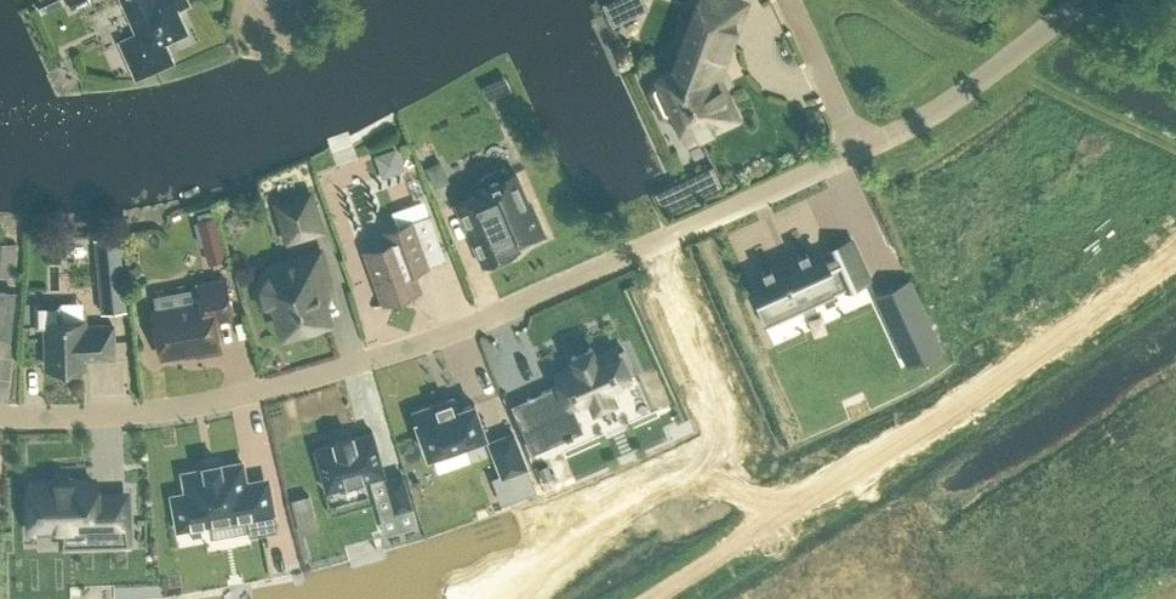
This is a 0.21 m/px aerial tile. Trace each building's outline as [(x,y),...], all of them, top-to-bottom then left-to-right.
[(176,5),(186,1),(185,0),(122,0),(133,25),(135,24),(139,31),(119,40),(133,70),(145,74),(173,60),(164,41),(188,30),(176,5)] [(600,0),(609,22),(643,8),(640,0),(600,0)] [(742,3),(733,0),(701,0),(676,68),(662,75),(659,70),(659,71),(661,76),(657,79),(653,89),(658,98),(667,102),(672,101),(689,136),(733,115),(715,76),(742,3)] [(526,240),(536,235),(540,224),(531,203),(527,204),(512,171),(508,173),(507,169),(504,170),(503,168),(482,177),(483,180),(480,181),(481,184),(477,186),(480,192),(457,202),(484,263),(517,248),(514,240),(520,238),(526,240)] [(271,200),(285,244),(326,231),(313,188),(271,200)] [(388,241),(364,250),(383,301),(420,288),(413,269),(445,257),(429,214),(384,230),(388,241)] [(215,219),(198,223),(209,265),(226,260),(215,219)] [(93,235),(97,309),(123,307),(119,233),(93,235)] [(767,299),(756,304),(765,325),(836,293),(835,291),(846,286),(847,288),(869,278),(851,239),(827,250),(828,252),(817,256),(814,248),(806,252),(805,250),(796,254),(797,256),(792,258),(791,257),(789,258),(790,259),(780,264),(780,262),(777,263),(778,265),(769,269),(768,267),(762,269),(763,271),(756,274),(767,299)] [(20,247),(0,245),(0,275),(16,277),(20,247)] [(263,281),(261,286),(265,300),(270,303),(276,301),(281,319),(292,325),(308,320),(309,324),(329,318),(320,290),(324,288),(326,284),(317,254),(285,263),(278,276),(263,281)] [(201,301),(153,310),(161,353),(196,347),(197,352),(220,348),(215,318),(232,314),(226,277),(198,282),(201,301)] [(10,334),(15,291),(0,289),(0,333),(10,334)] [(83,318),(62,319),(61,300),(34,301),(35,327),(46,327),(47,366),(85,365),(85,356),(114,355),(113,323),(84,324),(83,318)] [(921,302),(885,318),(906,365),(942,348),(921,302)] [(538,423),(524,429),(533,450),(558,439),(550,420),(574,409),(572,404),(589,395),(594,407),(615,398),(610,387),(630,378),(627,372),(633,370),(623,348),(617,350),(615,345),(595,354),(591,345),(588,347),(574,353),(571,355),(575,363),(555,372),(562,386),(553,390),(551,386),(527,397),(538,423)] [(452,396),(414,410),(429,453),(485,434),(474,402),(456,408),(452,396)] [(335,441),(315,446),(327,489),(385,472),(372,430),(353,436),(352,433),(334,438),(335,441)] [(512,432),(490,441),(503,474),(526,465),(512,432)] [(187,491),(173,494),(178,527),(209,522),(207,516),(245,509),(248,529),(249,533),(277,528),(269,485),(247,489),(245,481),(242,460),(221,464),(220,460),(204,463),(204,467),(183,471),(187,491)] [(402,473),(386,478),(395,509),(411,505),(402,473)] [(94,495),(94,479),(34,481),(34,503),(29,503),(30,530),(36,530),(36,534),(57,533),(57,530),(61,529),(61,526),(93,525),(94,542),(119,541),(119,526),(127,526),(126,494),(94,495)] [(311,493),(293,496),(298,528),(316,524),(311,493)]
